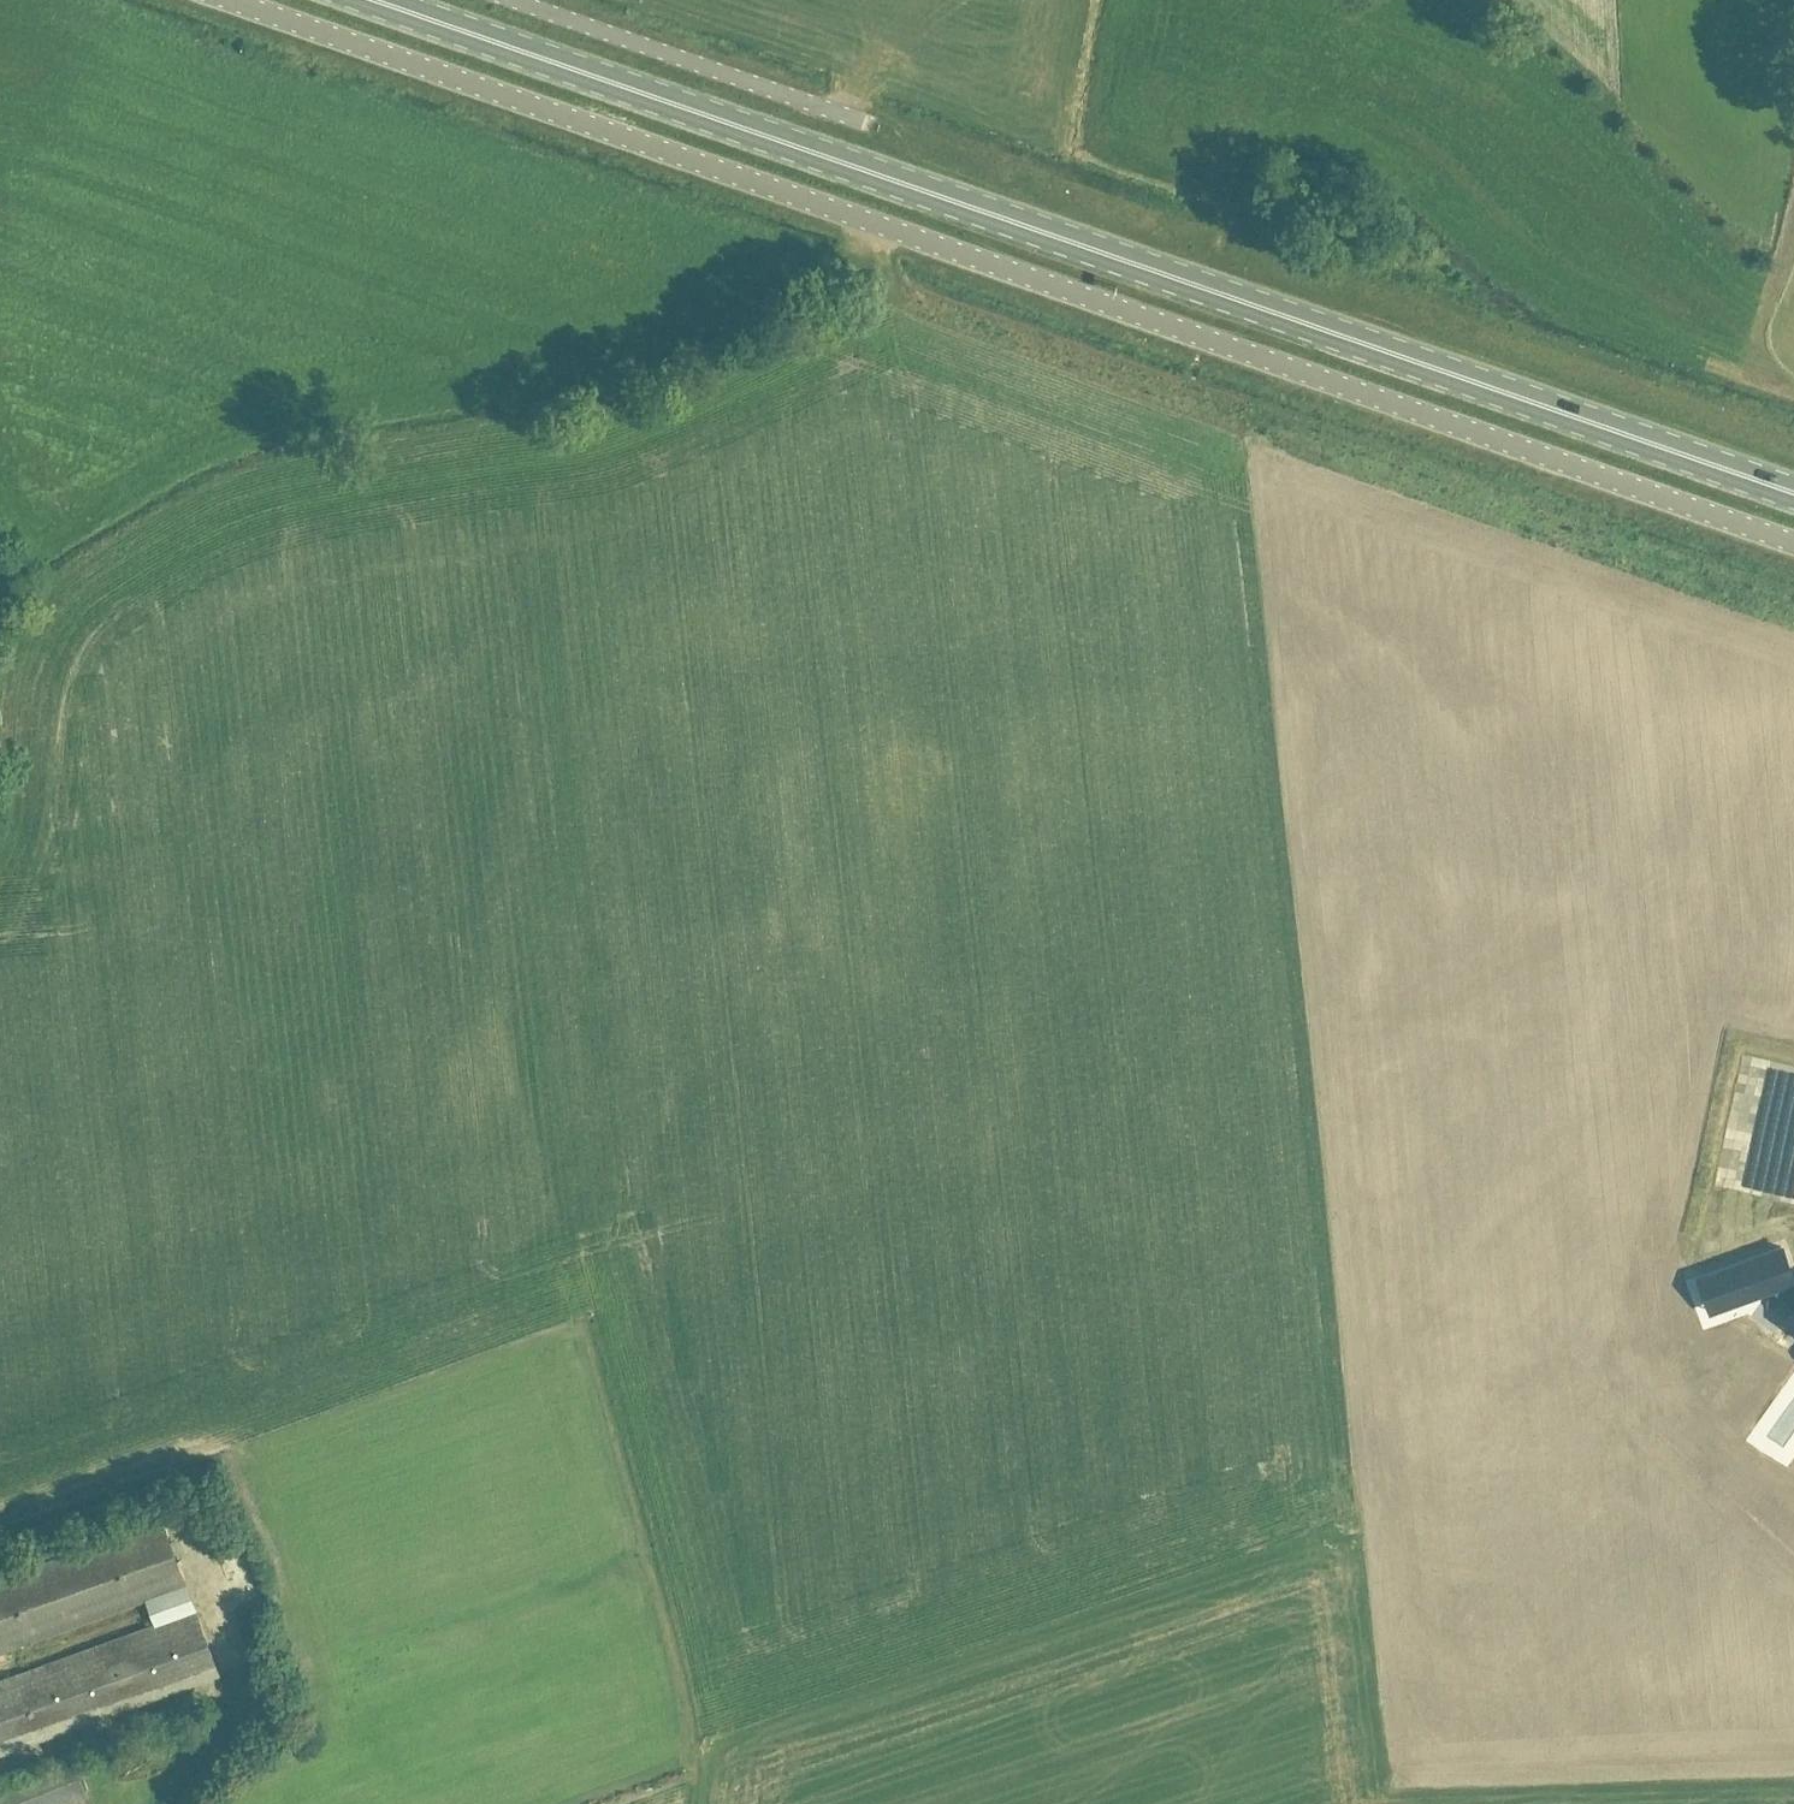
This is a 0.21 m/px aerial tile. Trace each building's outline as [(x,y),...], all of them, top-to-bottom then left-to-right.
[(1699,1276),(1709,1304),(1764,1284),(1793,1305),(1793,1281),(1781,1246),(1699,1276)] [(219,1675),(196,1611),(186,1585),(163,1521),(0,1580),(0,1652),(145,1599),(155,1626),(0,1682),(0,1754),(219,1675)] [(0,1787),(0,1803),(70,1803),(87,1797),(72,1758),(0,1787)]
